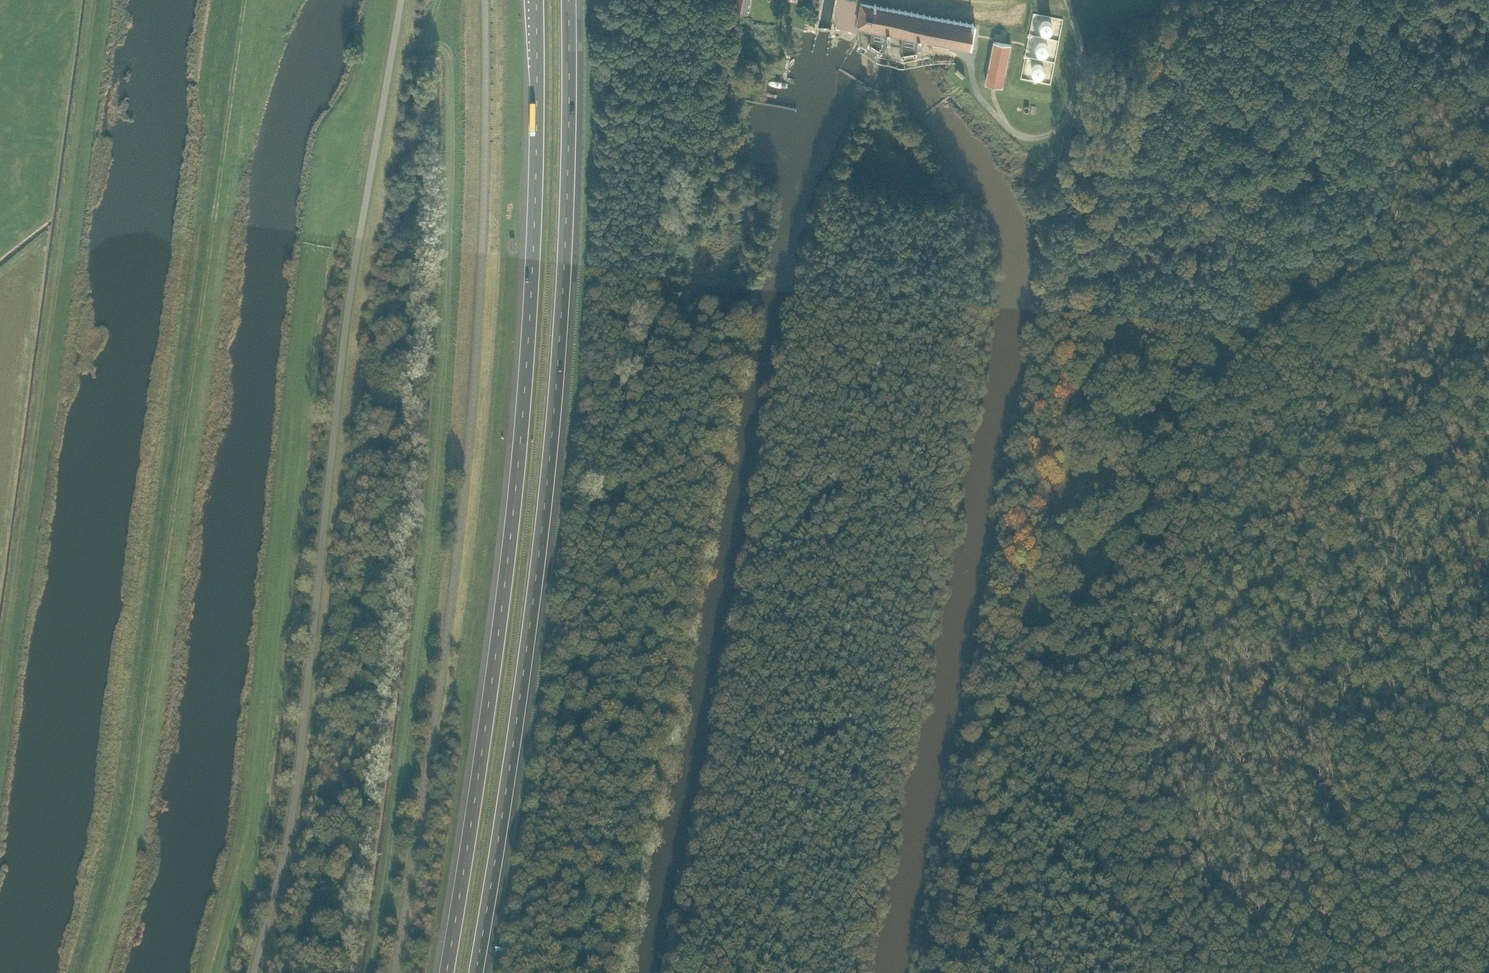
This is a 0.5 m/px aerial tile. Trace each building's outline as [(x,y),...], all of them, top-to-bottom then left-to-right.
[(747,13),(749,0),(735,0),(734,10),(747,13)] [(858,24),(970,45),(974,24),(861,4),(858,24)] [(1043,31),(1045,20),(1035,17),(1033,29),(1043,31)] [(1038,39),(1028,41),(1032,53),(1041,51),(1038,39)] [(985,84),(1002,87),(1010,44),(994,41),(985,84)] [(1033,60),(1023,65),(1029,75),(1038,69),(1033,60)]
